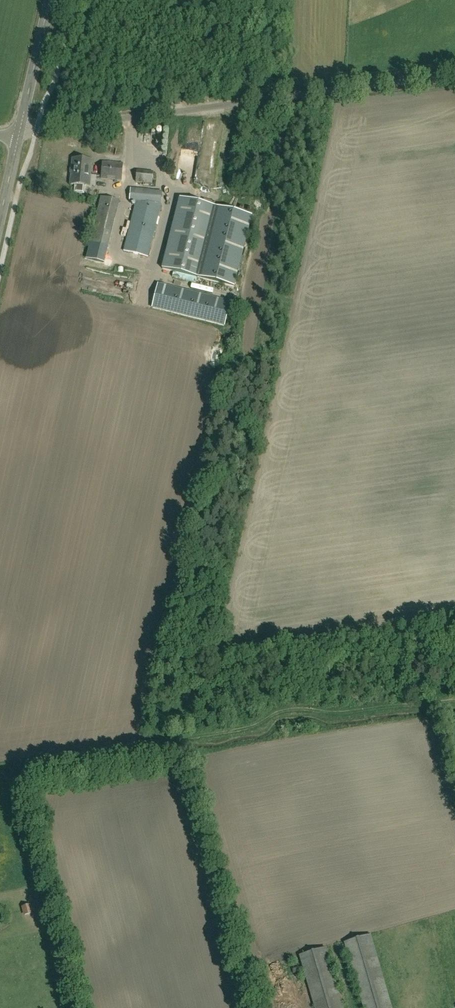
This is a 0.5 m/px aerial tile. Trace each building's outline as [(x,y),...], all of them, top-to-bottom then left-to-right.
[(89,186),(92,160),(72,158),(70,184),(74,185),(74,193),(84,194),(85,186),(89,186)] [(121,180),(123,163),(103,161),(101,178),(121,180)] [(152,183),(153,171),(137,170),(136,182),(152,183)] [(147,256),(161,204),(159,204),(160,191),(131,189),(130,201),(136,202),(124,250),(147,256)] [(239,206),(257,205),(257,196),(238,196),(239,206)] [(107,246),(119,201),(101,197),(90,242),(107,246)] [(180,198),(162,269),(234,287),(252,216),(216,207),(180,198)] [(95,247),(94,255),(105,257),(106,248),(95,247)] [(153,308),(224,326),(230,302),(159,284),(153,308)] [(25,903),(25,913),(34,913),(34,903),(25,903)] [(370,935),(345,942),(364,1007),(392,1007),(370,935)] [(326,948),(300,955),(315,1007),(343,1007),(326,948)]
